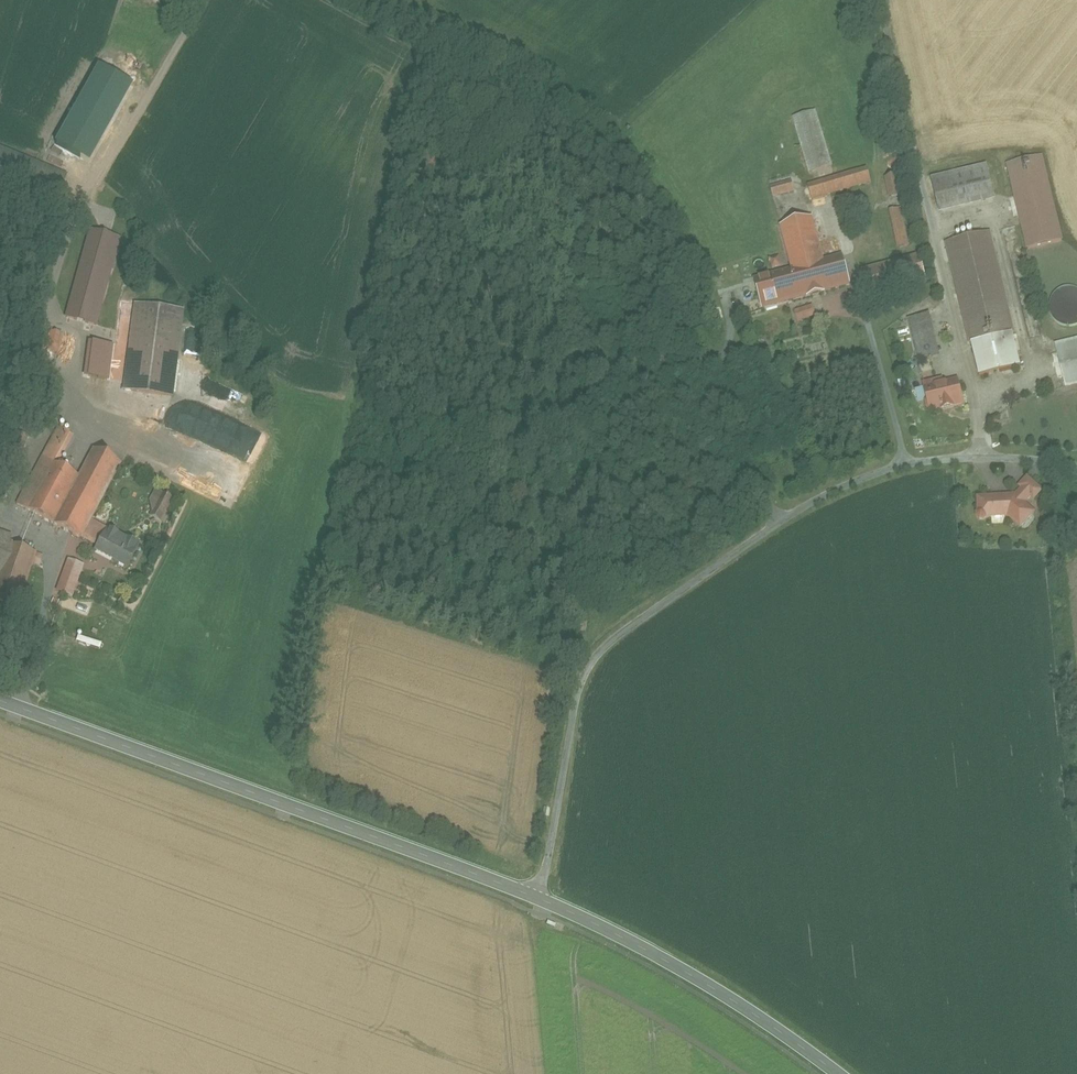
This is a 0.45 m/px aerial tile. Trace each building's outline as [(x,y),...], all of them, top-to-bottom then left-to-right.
[(90,165),(134,87),(99,68),(56,146),(90,165)] [(833,167),(816,110),(792,117),(809,174),(833,167)] [(1064,241),(1043,155),(1006,164),(1027,250),(1064,241)] [(995,201),(986,166),(931,179),(939,214),(995,201)] [(871,184),(866,168),(807,185),(812,201),(871,184)] [(902,194),(898,175),(884,178),(888,197),(902,194)] [(795,190),(792,179),(770,185),(773,196),(795,190)] [(911,246),(902,208),(888,211),(897,249),(911,246)] [(842,254),(824,259),(813,217),(779,226),(791,268),(753,278),(762,310),(851,286),(842,254)] [(121,239),(89,230),(64,318),(96,327),(121,239)] [(1023,367),(990,232),(944,243),(977,378),(1023,367)] [(928,285),(919,254),(860,270),(869,301),(928,285)] [(1074,287),(1067,287),(1061,289),(1056,292),(1052,297),(1050,303),(1050,309),(1052,315),(1055,321),(1060,324),(1066,326),(1073,326),(1076,325),(1076,288),(1074,287)] [(184,309),(134,303),(122,389),(172,396),(184,309)] [(801,322),(820,315),(815,304),(797,311),(801,322)] [(941,357),(930,314),(908,319),(919,363),(941,357)] [(64,334),(51,331),(46,351),(59,353),(64,334)] [(1054,344),(1066,388),(1076,385),(1076,338),(1054,344)] [(112,345),(87,342),(83,377),(108,380),(112,345)] [(964,404),(958,379),(943,383),(942,378),(921,383),(928,413),(964,404)] [(52,524),(77,477),(54,465),(70,433),(57,426),(16,505),(52,524)] [(82,540),(121,464),(91,449),(77,477),(52,524),(82,540)] [(1044,490),(1027,475),(1018,485),(1021,487),(1015,493),(977,496),(977,509),(976,512),(976,516),(980,520),(984,520),(987,517),(1007,517),(1021,529),(1037,511),(1027,502),(1030,499),(1033,501),(1044,490)] [(175,499),(155,488),(149,500),(152,519),(161,524),(175,499)] [(137,545),(105,528),(92,552),(125,569),(137,545)] [(0,531),(0,624),(20,630),(45,555),(11,544),(13,536),(0,531)] [(85,566),(68,560),(56,592),(73,598),(85,566)]
